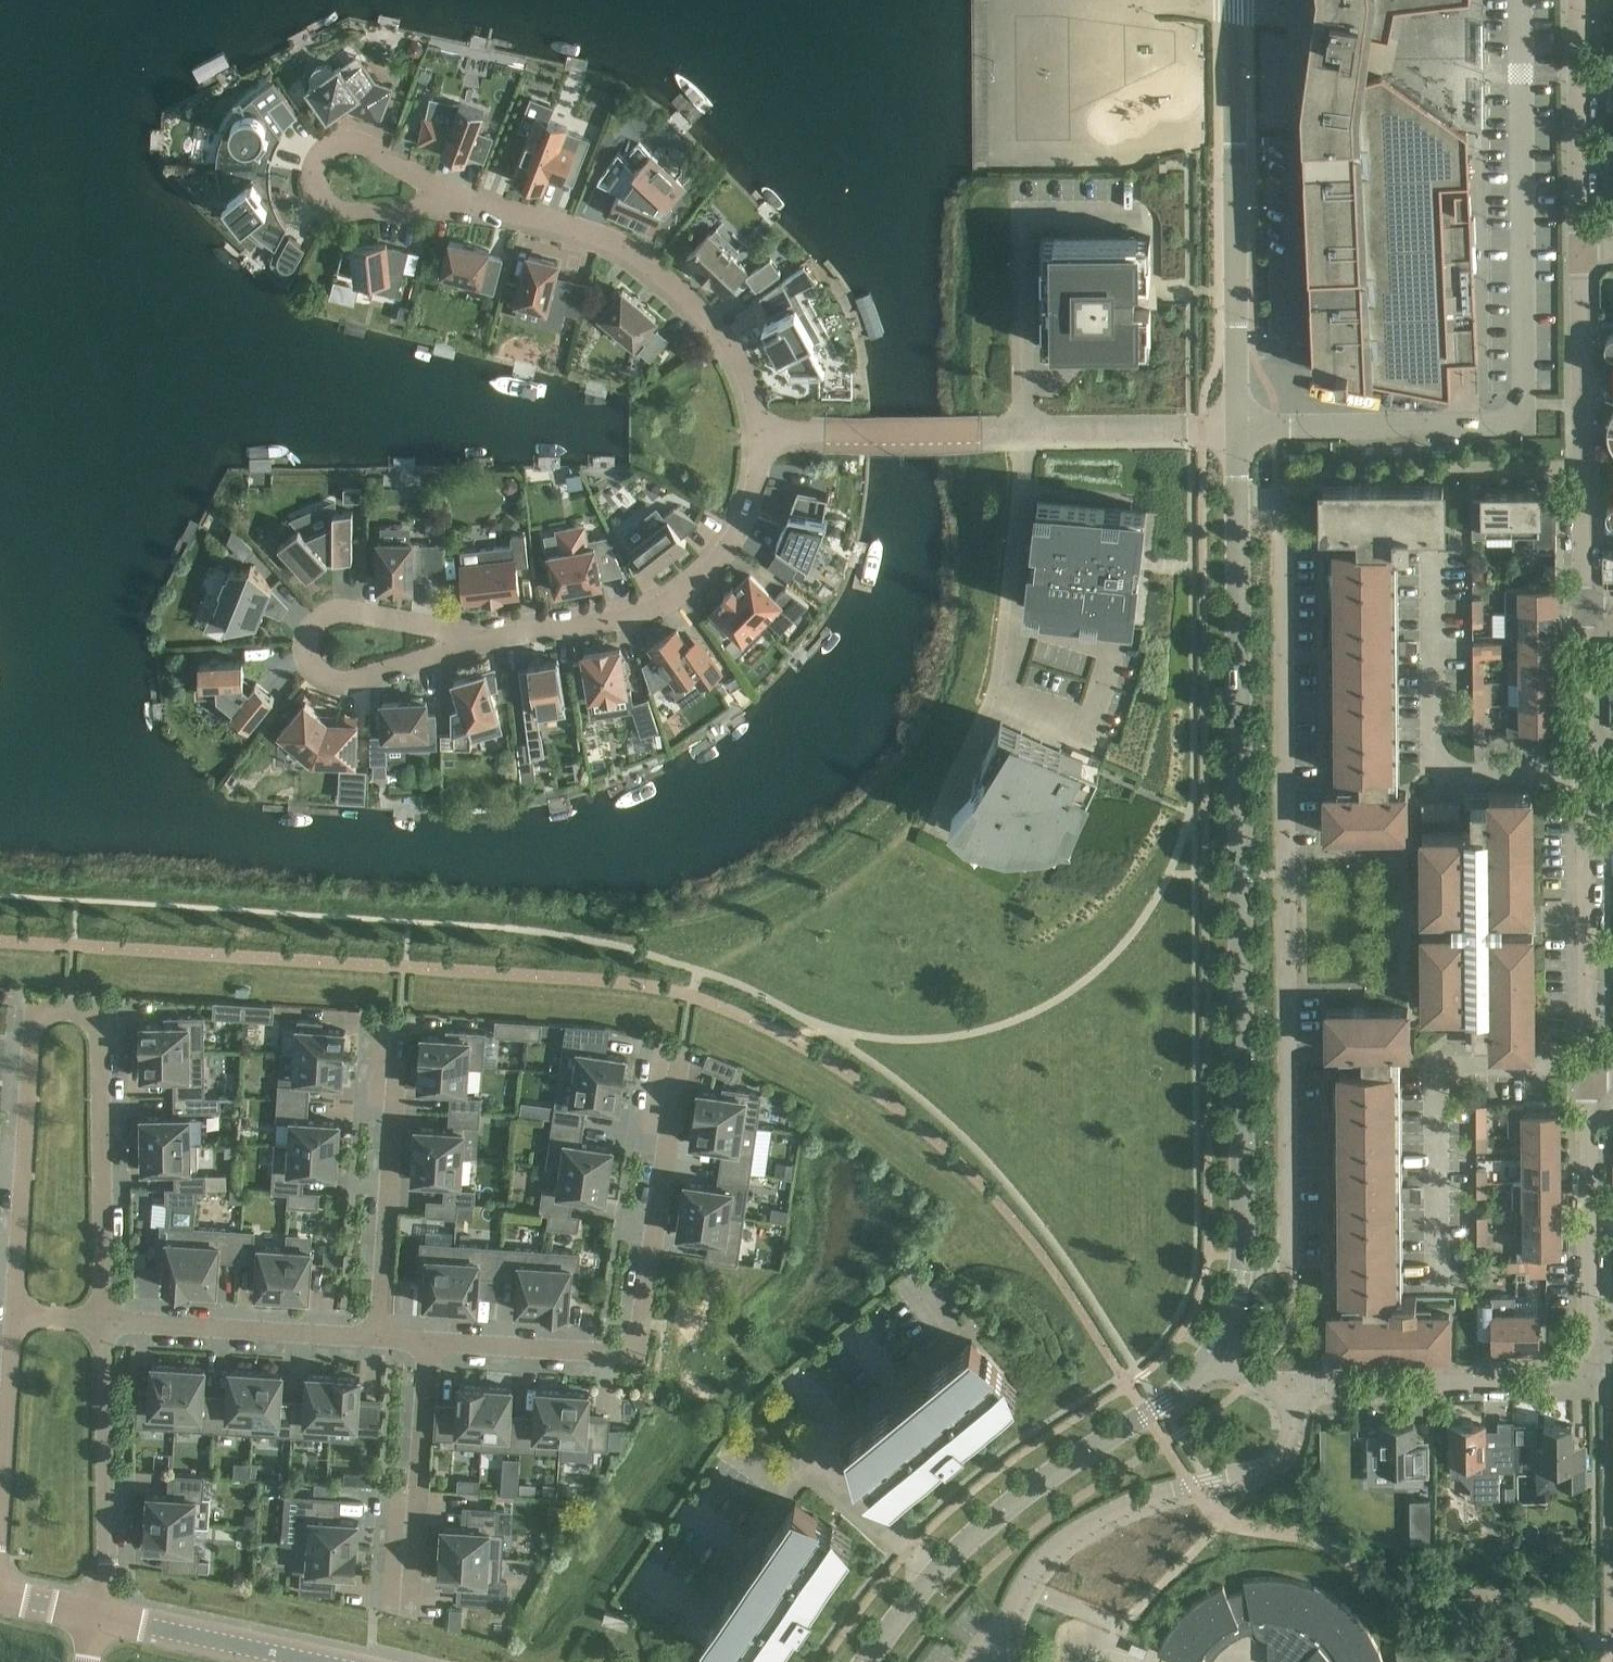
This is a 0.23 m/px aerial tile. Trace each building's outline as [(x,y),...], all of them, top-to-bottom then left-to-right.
[(1328,16),(1330,30),(1309,98),(1321,372),(1451,396),(1443,187),(1470,185),(1467,135),(1383,76),(1393,24),(1396,10),(1466,0),(1327,0),(1328,16)] [(312,84),(308,87),(328,117),(349,103),(351,106),(358,108),(356,112),(380,121),(393,87),(376,81),(358,55),(342,66),(341,64),(334,69),(332,66),(329,65),(323,65),(318,66),(313,70),(311,75),(311,80),(312,84)] [(219,180),(271,183),(271,171),(272,161),(275,151),(282,137),(253,97),(248,101),(241,108),(225,130),(220,144),(218,160),(218,163),(218,176),(219,180)] [(284,97),(268,108),(285,130),(289,125),(293,120),(298,116),(284,97)] [(425,116),(420,142),(444,147),(450,148),(447,155),(466,162),(469,154),(484,160),(493,137),(478,132),(485,113),(459,103),(431,97),(426,116),(425,116)] [(524,150),(513,178),(543,190),(548,178),(562,184),(571,161),(581,165),(591,139),(566,130),(567,127),(550,120),(555,108),(531,99),(519,130),(530,134),(528,139),(524,150)] [(621,189),(612,210),(653,230),(662,211),(666,213),(672,204),(669,202),(684,187),(640,142),(630,140),(623,158),(639,174),(626,192),(621,189)] [(244,225),(276,249),(288,227),(283,220),(277,210),(274,199),(271,187),(271,183),(219,180),(221,189),(227,203),(234,215),(244,225)] [(1470,193),(1456,193),(1457,219),(1472,218),(1470,193)] [(712,281),(724,293),(747,269),(710,234),(687,257),(699,269),(698,270),(711,282),(712,281)] [(305,249),(290,237),(279,257),(278,259),(278,262),(278,264),(278,265),(279,267),(280,268),(282,269),(283,270),(286,271),(287,271),(289,271),(291,270),(292,270),(294,268),(295,268),(305,249)] [(1152,345),(1151,305),(1151,304),(1149,304),(1148,298),(1149,298),(1149,294),(1148,294),(1148,288),(1149,288),(1149,284),(1148,284),(1148,278),(1151,278),(1151,237),(1042,237),(1043,346),(1152,345)] [(340,269),(356,273),(357,282),(371,281),(371,287),(371,289),(398,295),(409,250),(379,243),(379,241),(353,244),(353,250),(345,248),(345,247),(344,247),(338,269),(340,270),(340,269)] [(490,251),(450,241),(442,273),(445,274),(443,279),(459,283),(460,278),(480,283),(479,289),(495,293),(503,259),(489,255),(490,251)] [(562,319),(572,280),(555,276),(558,262),(554,261),(554,260),(542,257),(542,258),(529,255),(522,282),(518,284),(515,295),(518,299),(518,301),(546,308),(544,314),(562,319)] [(770,259),(746,277),(756,290),(780,272),(770,259)] [(764,298),(760,299),(761,300),(769,316),(773,313),(776,319),(764,325),(773,342),(778,351),(791,374),(821,374),(825,372),(809,343),(815,340),(821,337),(805,309),(800,312),(797,307),(793,309),(790,304),(793,302),(785,286),(783,283),(764,298)] [(623,290),(622,291),(620,290),(612,299),(614,301),(602,315),(635,343),(641,337),(648,343),(641,351),(651,359),(668,339),(658,331),(656,333),(649,327),(656,318),(623,290)] [(1443,485),(1324,486),(1324,528),(1336,528),(1336,534),(1359,534),(1360,545),(1336,546),(1336,566),(1330,566),(1330,583),(1337,583),(1337,623),(1330,623),(1330,640),(1337,640),(1337,680),(1331,680),(1331,697),(1338,697),(1338,736),(1331,736),(1331,753),(1338,754),(1338,774),(1362,774),(1362,785),(1338,785),(1338,792),(1326,792),(1327,834),(1407,833),(1407,792),(1400,792),(1397,544),(1411,544),(1411,533),(1404,533),(1404,527),(1444,527),(1443,485)] [(361,488),(344,487),(344,501),(361,501),(361,488)] [(783,544),(777,553),(799,568),(794,575),(803,581),(810,562),(817,544),(829,516),(825,515),(829,494),(799,489),(778,540),(783,544)] [(1487,531),(1513,531),(1512,493),(1486,493),(1486,499),(1472,499),(1473,537),(1487,537),(1487,531)] [(1553,535),(1553,499),(1539,499),(1539,493),(1512,493),(1513,531),(1538,530),(1538,551),(1557,550),(1557,535),(1553,535)] [(1147,511),(1126,508),(1039,498),(1033,546),(1029,545),(1027,558),(1032,559),(1026,606),(1134,619),(1139,575),(1135,575),(1137,553),(1142,554),(1147,511)] [(300,527),(279,546),(309,578),(330,559),(353,559),(353,511),(334,511),(335,500),(292,519),(300,527)] [(632,547),(651,570),(687,541),(683,536),(701,522),(675,507),(664,515),(667,520),(632,547)] [(439,518),(427,518),(427,534),(439,534),(439,518)] [(621,567),(607,538),(593,541),(594,546),(589,547),(585,525),(559,530),(563,551),(551,554),(558,591),(603,583),(600,571),(621,567)] [(512,545),(481,548),(483,561),(462,564),(466,601),(520,594),(517,566),(529,564),(525,535),(511,537),(512,545)] [(417,542),(379,542),(379,588),(413,588),(413,575),(427,575),(427,543),(417,543),(417,542)] [(777,553),(768,566),(790,581),(794,575),(799,568),(777,553)] [(216,601),(204,631),(223,638),(227,626),(258,624),(267,602),(263,598),(273,588),(252,565),(251,566),(249,569),(231,570),(228,577),(225,577),(219,592),(217,593),(216,601)] [(1488,565),(1474,565),(1474,579),(1488,579),(1488,565)] [(727,598),(713,612),(715,614),(727,626),(744,643),(767,620),(782,605),(795,618),(809,604),(786,588),(776,599),(751,574),(736,589),(734,587),(725,596),(727,598)] [(1507,611),(1556,610),(1556,586),(1521,587),(1521,588),(1507,588),(1507,611)] [(1473,611),(1483,611),(1483,598),(1473,598),(1473,611)] [(1521,634),(1556,634),(1556,610),(1507,611),(1507,634),(1521,634)] [(1473,611),(1473,625),(1483,625),(1483,611),(1473,611)] [(1490,612),(1491,632),(1503,632),(1503,611),(1490,612)] [(715,614),(707,623),(719,635),(727,626),(715,614)] [(677,630),(651,648),(656,656),(672,678),(677,686),(693,674),(702,686),(723,672),(705,648),(694,655),(677,630)] [(1521,658),(1557,657),(1556,634),(1521,634),(1521,658)] [(1483,658),(1503,658),(1503,642),(1474,643),(1474,658),(1483,658)] [(586,661),(573,663),(579,700),(588,698),(592,698),(592,697),(603,696),(603,699),(617,697),(617,693),(628,692),(628,691),(624,670),(626,670),(626,668),(624,668),(623,662),(625,661),(625,660),(623,660),(621,649),(585,654),(586,661)] [(656,656),(643,665),(652,692),(672,678),(656,656)] [(1522,681),(1557,681),(1557,657),(1521,658),(1522,681)] [(1483,681),(1483,672),(1483,658),(1474,658),(1474,682),(1483,681)] [(210,662),(200,663),(201,687),(218,686),(218,698),(234,710),(232,713),(250,728),(275,698),(257,683),(251,690),(245,685),(243,661),(220,662),(220,659),(210,659),(210,662)] [(539,719),(567,715),(566,706),(567,706),(560,662),(559,662),(558,659),(530,663),(530,667),(520,668),(526,721),(532,757),(545,755),(539,719)] [(494,670),(455,682),(461,705),(452,708),(452,732),(455,732),(455,747),(472,748),(472,740),(503,732),(492,690),(497,688),(494,670)] [(1484,705),(1483,691),(1483,681),(1474,682),(1474,705),(1484,705)] [(1522,705),(1557,704),(1557,681),(1522,681),(1522,705)] [(412,702),(383,703),(385,735),(372,736),(371,763),(387,762),(387,749),(429,747),(428,735),(437,735),(436,714),(428,714),(427,701),(423,701),(423,697),(412,698),(412,702)] [(648,698),(631,704),(642,736),(659,731),(648,698)] [(282,733),(306,753),(306,760),(356,762),(358,723),(329,721),(306,703),(282,733)] [(1557,704),(1522,705),(1507,705),(1507,706),(1509,706),(1509,734),(1522,734),(1522,729),(1557,728),(1557,704)] [(1484,735),(1484,719),(1484,705),(1474,705),(1474,735),(1484,735)] [(1083,759),(1001,722),(983,761),(996,768),(953,816),(1056,864),(1093,785),(1083,759)] [(354,770),(352,802),(366,802),(367,771),(354,770)] [(1533,912),(1533,906),(1532,792),(1491,792),(1491,803),(1472,804),(1472,832),(1423,832),(1424,912),(1453,912),(1454,928),(1424,928),(1425,1009),(1473,1008),(1474,1036),(1492,1036),(1493,1047),(1534,1047),(1533,928),(1503,928),(1503,912),(1533,912)] [(1432,818),(1432,804),(1423,804),(1423,818),(1432,818)] [(1441,818),(1441,804),(1432,804),(1432,818),(1441,818)] [(1451,818),(1451,804),(1441,804),(1441,818),(1451,818)] [(1460,818),(1460,804),(1451,804),(1451,818),(1460,818)] [(244,1018),(245,1004),(215,1002),(214,1016),(244,1018)] [(273,1020),(274,1006),(245,1004),(244,1018),(273,1020)] [(1408,1008),(1328,1008),(1328,1050),(1340,1050),(1340,1057),(1363,1057),(1364,1068),(1340,1068),(1340,1089),(1334,1089),(1334,1106),(1341,1106),(1341,1145),(1334,1145),(1334,1163),(1341,1163),(1341,1202),(1335,1202),(1335,1219),(1342,1220),(1342,1259),(1335,1259),(1335,1276),(1342,1276),(1342,1297),(1365,1296),(1365,1308),(1342,1308),(1342,1315),(1330,1315),(1331,1356),(1450,1355),(1450,1314),(1410,1314),(1410,1308),(1417,1308),(1416,1297),(1403,1297),(1401,1050),(1409,1050),(1408,1008)] [(142,1051),(204,1050),(204,1017),(166,1018),(166,1025),(142,1025),(142,1051)] [(344,1056),(345,1031),(322,1029),(322,1022),(299,1020),(297,1053),(344,1056)] [(526,1022),(498,1020),(497,1034),(525,1036),(526,1022)] [(556,1024),(526,1022),(525,1036),(555,1038),(556,1024)] [(606,1028),(567,1025),(561,1074),(576,1076),(622,1083),(626,1057),(602,1054),(606,1028)] [(483,1066),(485,1033),(447,1030),(447,1038),(423,1036),(422,1062),(468,1065),(483,1066)] [(175,1097),(205,1096),(204,1050),(142,1051),(143,1077),(175,1076),(175,1097)] [(342,1082),(344,1056),(297,1053),(295,1079),(342,1082)] [(737,1065),(710,1053),(704,1066),(731,1078),(737,1065)] [(466,1090),(468,1065),(422,1062),(420,1087),(466,1090)] [(618,1108),(622,1083),(576,1076),(572,1101),(618,1108)] [(279,1098),(308,1100),(309,1087),(280,1085),(279,1098)] [(757,1126),(762,1093),(724,1088),(723,1095),(699,1092),(696,1117),(757,1126)] [(1464,1104),(1477,1104),(1477,1091),(1464,1091),(1464,1104)] [(205,1096),(175,1097),(175,1110),(205,1110),(205,1096)] [(481,1098),(452,1096),(451,1110),(481,1112),(481,1098)] [(307,1121),(308,1100),(279,1098),(277,1120),(293,1121),(291,1145),(338,1148),(339,1123),(307,1121)] [(1559,1135),(1559,1110),(1524,1111),(1524,1105),(1509,1105),(1509,1135),(1524,1134),(1524,1135),(1559,1135)] [(554,1119),(583,1124),(585,1110),(556,1106),(554,1119)] [(481,1112),(451,1110),(450,1124),(480,1126),(481,1112)] [(143,1143),(190,1143),(190,1117),(143,1118),(143,1143)] [(750,1172),(757,1126),(696,1117),(692,1143),(724,1147),(721,1167),(750,1172)] [(580,1144),(583,1124),(554,1119),(548,1165),(563,1167),(609,1174),(612,1148),(580,1144)] [(1477,1135),(1487,1135),(1486,1122),(1477,1122),(1477,1135)] [(462,1157),(464,1131),(417,1128),(416,1154),(462,1157)] [(1477,1135),(1477,1149),(1487,1149),(1487,1135),(1477,1135)] [(1560,1158),(1559,1135),(1524,1135),(1524,1158),(1560,1158)] [(190,1143),(144,1143),(144,1169),(198,1168),(198,1142),(190,1142),(190,1143)] [(338,1148),(291,1145),(276,1144),(273,1190),(289,1191),(302,1192),(304,1172),(336,1174),(338,1148)] [(460,1182),(462,1157),(416,1154),(414,1179),(460,1182)] [(1524,1181),(1560,1181),(1560,1158),(1524,1158),(1524,1181)] [(605,1199),(609,1174),(563,1167),(559,1191),(544,1189),(541,1211),(550,1212),(570,1215),(573,1195),(605,1199)] [(748,1185),(750,1172),(721,1167),(719,1181),(748,1185)] [(1477,1182),(1487,1182),(1487,1168),(1477,1169),(1477,1182)] [(207,1175),(183,1175),(184,1188),(196,1189),(197,1189),(207,1189),(207,1175)] [(1524,1181),(1513,1181),(1513,1205),(1525,1205),(1560,1205),(1560,1181),(1524,1181)] [(1477,1182),(1477,1196),(1487,1196),(1487,1182),(1477,1182)] [(729,1215),(733,1190),(686,1183),(683,1209),(729,1215)] [(196,1189),(167,1188),(167,1203),(197,1202),(197,1189),(196,1189)] [(475,1190),(446,1188),(445,1201),(445,1202),(458,1203),(474,1204),(475,1190)] [(319,1193),(302,1192),(289,1191),(289,1205),(318,1207),(319,1193)] [(445,1201),(428,1200),(428,1214),(457,1216),(458,1203),(445,1202),(445,1201)] [(1560,1228),(1560,1205),(1525,1205),(1525,1229),(1560,1228)] [(744,1217),(729,1215),(683,1209),(679,1234),(711,1238),(708,1259),(737,1263),(744,1217)] [(580,1216),(570,1215),(550,1212),(548,1226),(578,1230),(580,1216)] [(1478,1229),(1487,1229),(1487,1215),(1478,1215),(1478,1229)] [(191,1289),(195,1228),(162,1225),(159,1263),(167,1264),(165,1288),(191,1289)] [(239,1260),(241,1231),(195,1228),(191,1289),(216,1291),(218,1259),(239,1260)] [(1560,1252),(1560,1229),(1560,1228),(1525,1229),(1525,1253),(1532,1253),(1547,1253),(1560,1252)] [(1478,1229),(1478,1243),(1487,1243),(1487,1229),(1478,1229)] [(241,1231),(239,1260),(253,1261),(254,1231),(241,1231)] [(451,1306),(455,1244),(422,1242),(419,1280),(427,1281),(425,1304),(451,1306)] [(499,1277),(501,1247),(455,1244),(451,1306),(477,1308),(479,1276),(499,1277)] [(283,1295),(286,1249),(260,1247),(257,1293),(283,1295)] [(543,1312),(547,1250),(501,1247),(499,1277),(519,1278),(517,1310),(543,1312)] [(308,1297),(311,1250),(286,1249),(283,1295),(308,1297)] [(577,1291),(580,1253),(547,1250),(543,1312),(568,1314),(570,1290),(577,1291)] [(1516,1269),(1525,1269),(1546,1269),(1546,1265),(1547,1265),(1547,1253),(1532,1253),(1532,1259),(1516,1260),(1516,1269)] [(1502,1269),(1516,1269),(1516,1260),(1502,1260),(1502,1269)] [(1516,1311),(1516,1295),(1492,1296),(1492,1299),(1478,1299),(1479,1334),(1492,1334),(1492,1347),(1516,1347),(1516,1311)] [(1516,1311),(1516,1347),(1540,1346),(1540,1311),(1516,1311)] [(1014,1392),(986,1357),(972,1341),(852,1440),(894,1491),(936,1456),(929,1448),(940,1439),(950,1452),(968,1437),(958,1424),(966,1418),(973,1426),(1014,1392)] [(179,1367),(154,1365),(152,1395),(138,1395),(136,1424),(175,1427),(179,1367)] [(205,1368),(179,1367),(175,1427),(215,1429),(217,1400),(203,1399),(205,1368)] [(257,1372),(231,1370),(229,1401),(217,1400),(215,1429),(253,1432),(257,1372)] [(283,1374),(257,1372),(253,1432),(292,1434),(294,1405),(281,1404),(283,1374)] [(335,1377),(309,1375),(307,1406),(294,1405),(292,1434),(306,1435),(307,1422),(332,1423),(335,1377)] [(360,1379),(335,1377),(332,1423),(356,1425),(356,1431),(378,1433),(380,1404),(359,1402),(360,1379)] [(459,1409),(438,1408),(436,1436),(457,1438),(457,1445),(482,1447),(486,1387),(461,1385),(459,1409)] [(512,1388),(486,1387),(482,1447),(521,1449),(523,1419),(510,1418),(512,1388)] [(564,1392),(538,1390),(537,1420),(523,1419),(521,1449),(535,1450),(536,1437),(561,1438),(564,1392)] [(589,1394),(564,1392),(561,1438),(585,1440),(585,1446),(607,1448),(609,1419),(588,1417),(589,1394)] [(1414,1425),(1381,1426),(1382,1469),(1395,1469),(1395,1473),(1398,1476),(1430,1476),(1429,1446),(1419,1447),(1415,1443),(1414,1425)] [(1485,1425),(1450,1425),(1451,1476),(1459,1475),(1471,1487),(1471,1499),(1500,1498),(1500,1470),(1514,1470),(1514,1444),(1485,1444),(1485,1425)] [(1586,1445),(1573,1446),(1573,1425),(1545,1425),(1545,1446),(1532,1446),(1532,1467),(1560,1466),(1560,1485),(1564,1485),(1586,1485),(1586,1454),(1586,1445)] [(1518,1428),(1518,1441),(1537,1441),(1537,1428),(1518,1428)] [(521,1492),(522,1456),(506,1455),(504,1492),(521,1492)] [(374,1481),(374,1470),(345,1472),(346,1483),(374,1481)] [(173,1497),(150,1495),(148,1521),(194,1524),(196,1499),(202,1499),(204,1477),(175,1475),(173,1497)] [(336,1499),(307,1497),(306,1518),(299,1518),(297,1544),(357,1547),(359,1522),(335,1520),(336,1499)] [(1430,1500),(1411,1500),(1411,1543),(1431,1543),(1430,1500)] [(814,1514),(796,1502),(708,1630),(754,1661),(766,1661),(793,1623),(784,1617),(790,1608),(803,1617),(816,1598),(803,1589),(811,1578),(820,1584),(851,1539),(814,1514)] [(467,1529),(444,1527),(442,1553),(502,1557),(503,1531),(496,1531),(498,1509),(469,1508),(467,1529)] [(194,1524),(148,1521),(146,1546),(170,1548),(169,1569),(198,1571),(199,1549),(193,1548),(194,1524)] [(357,1547),(297,1544),(295,1569),(303,1570),(301,1591),(330,1593),(331,1571),(355,1573),(357,1547)] [(502,1557),(442,1553),(440,1579),(464,1580),(463,1602),(492,1603),(493,1582),(500,1582),(502,1557)] [(209,1562),(199,1562),(198,1570),(208,1570),(209,1562)] [(1158,1652),(1159,1652),(1183,1661),(1197,1661),(1199,1659),(1204,1661),(1211,1661),(1213,1658),(1221,1648),(1231,1640),(1243,1633),(1255,1629),(1257,1633),(1260,1636),(1264,1638),(1268,1639),(1268,1661),(1383,1661),(1379,1649),(1368,1628),(1353,1610),(1335,1596),(1314,1585),(1291,1578),(1268,1576),(1244,1579),(1246,1589),(1228,1594),(1223,1585),(1219,1587),(1202,1597),(1184,1612),(1169,1630),(1158,1652)] [(631,1619),(606,1611),(602,1622),(627,1629),(631,1619)]
